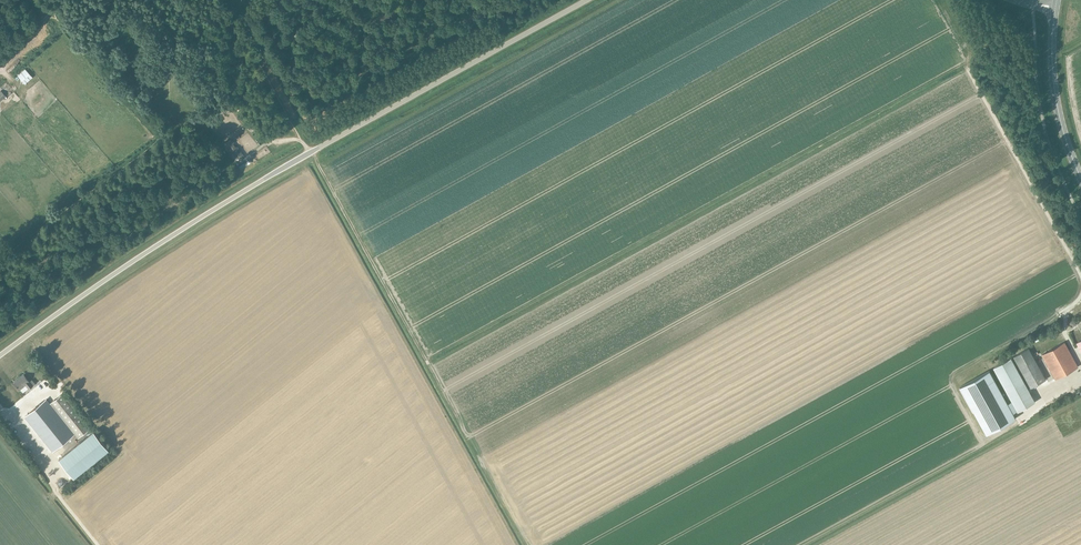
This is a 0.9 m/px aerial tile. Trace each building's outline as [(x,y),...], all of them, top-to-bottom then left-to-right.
[(32,77),(25,69),(25,70),(18,76),(24,84),(32,77)] [(222,144),(236,164),(244,158),(230,138),(222,144)] [(243,172),(253,167),(251,164),(241,169),(243,172)] [(1055,379),(1078,367),(1064,343),(1042,355),(1055,379)] [(1045,380),(1028,348),(1013,356),(1031,388),(1045,380)] [(994,367),(1018,411),(1035,402),(1011,358),(994,367)] [(1016,418),(990,371),(960,387),(987,435),(1016,418)] [(32,380),(29,382),(24,375),(14,383),(19,390),(26,385),(29,389),(35,384),(32,380)] [(78,438),(91,428),(63,393),(50,403),(74,434),(78,438)] [(50,403),(47,399),(25,417),(52,452),(74,434),(50,403)] [(93,431),(59,459),(74,478),(108,450),(93,431)]
